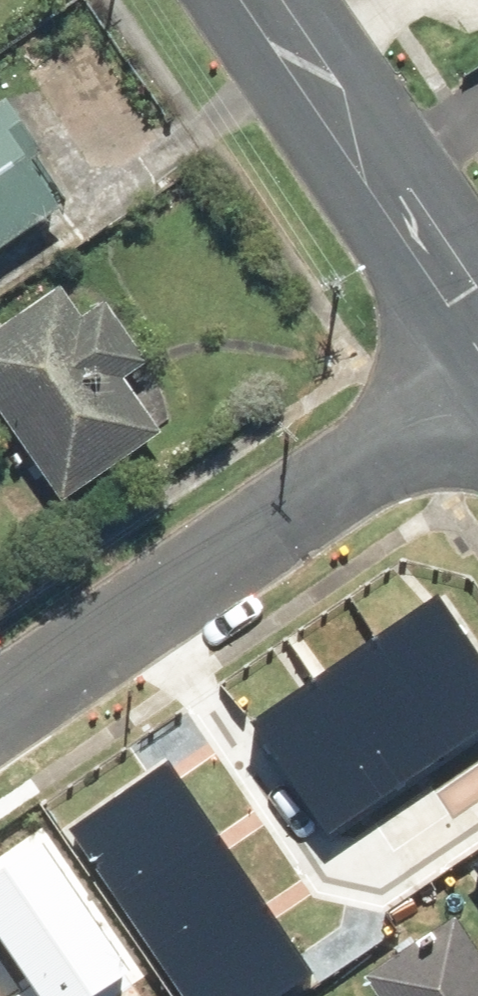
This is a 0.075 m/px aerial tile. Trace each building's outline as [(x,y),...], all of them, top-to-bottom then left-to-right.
[(68,218),(34,165),(48,156),(14,104),(0,114),(0,262),(68,218)] [(84,329),(57,292),(0,335),(0,405),(74,503),(165,435),(130,389),(158,367),(113,307),(84,329)] [(328,829),(477,730),(477,633),(448,588),(254,717),(328,829)] [(175,759),(72,827),(184,995),(285,995),(318,974),(175,759)] [(0,877),(0,944),(29,987),(16,995),(92,995),(122,976),(39,851),(0,877)] [(459,913),(364,975),(378,995),(477,995),(477,941),(459,913)]
